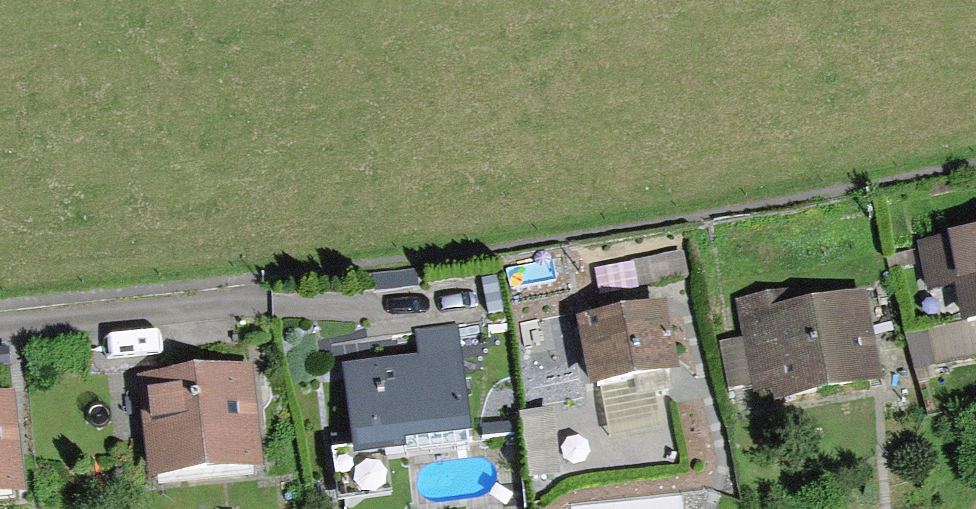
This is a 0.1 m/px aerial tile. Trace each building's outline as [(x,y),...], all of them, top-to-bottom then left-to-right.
[(921,244),(931,279),(957,272),(967,306),(943,313),(955,355),(975,349),(975,228),(921,244)] [(783,384),(867,367),(852,296),(784,310),(781,296),(744,304),(750,335),(772,331),(783,384)] [(633,382),(668,379),(659,303),(590,310),(597,373),(632,369),(633,382)] [(453,321),(418,321),(418,357),(355,357),(355,429),(426,429),(426,421),(463,420),(463,365),(478,364),(478,352),(453,352),(453,321)] [(158,464),(255,455),(248,370),(151,379),(158,464)] [(16,478),(7,384),(0,385),(0,480),(16,478)] [(527,464),(555,462),(552,408),(524,410),(527,464)] [(690,495),(582,499),(582,508),(691,508),(690,495)]
